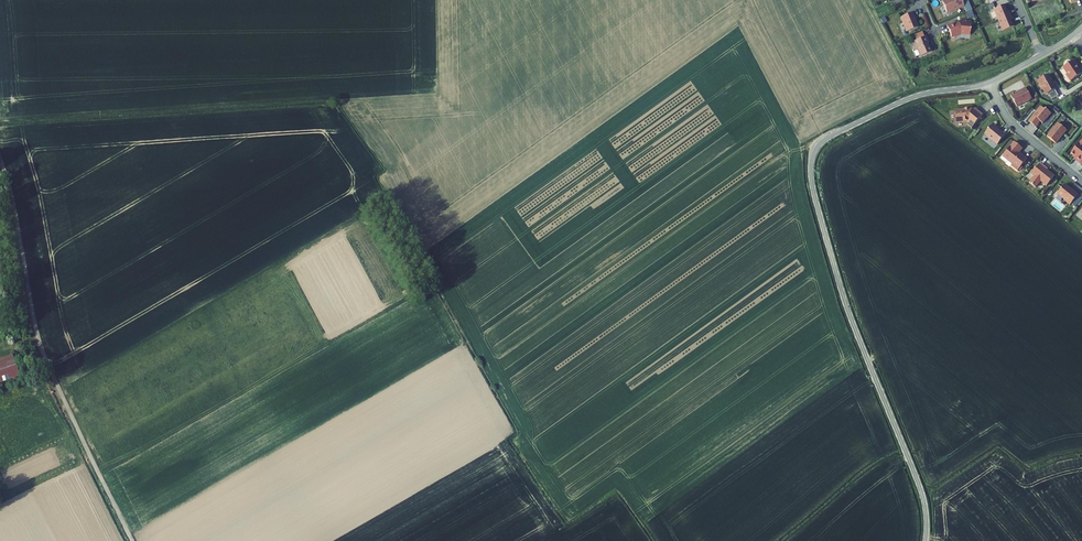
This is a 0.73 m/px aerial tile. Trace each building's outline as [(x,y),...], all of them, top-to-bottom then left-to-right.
[(964,6),(961,0),(943,0),(941,1),(946,13),(956,9),(957,10),(964,6)] [(964,6),(967,13),(972,11),(968,0),(961,0),(964,6)] [(994,9),(998,20),(1011,15),(1009,11),(1007,12),(1004,5),(994,9)] [(915,18),(913,12),(901,17),(907,32),(918,27),(916,22),(915,22),(914,19),(915,18)] [(1011,15),(998,20),(1003,31),(1013,27),(1010,20),(1013,18),(1011,15)] [(970,34),(971,21),(961,20),(961,22),(959,21),(955,23),(954,22),(947,25),(951,37),(954,36),(954,37),(961,34),(968,35),(970,34)] [(929,43),(926,36),(914,41),(915,44),(913,44),(915,50),(917,50),(920,56),(931,52),(929,46),(927,44),(929,43)] [(1074,61),(1063,68),(1068,75),(1067,76),(1071,82),(1081,74),(1081,73),(1080,70),(1079,70),(1077,67),(1077,65),(1074,61)] [(1049,75),(1037,82),(1041,88),(1043,89),(1046,94),(1049,95),(1049,94),(1055,91),(1058,90),(1055,85),(1054,86),(1052,83),(1053,81),(1049,75)] [(1016,93),(1011,96),(1017,108),(1024,104),(1024,105),(1032,100),(1026,89),(1020,92),(1020,93),(1017,95),(1016,93)] [(1041,108),(1029,123),(1036,128),(1038,125),(1041,123),(1043,125),(1052,115),(1046,110),(1045,111),(1041,108)] [(978,110),(954,111),(954,124),(967,123),(968,129),(978,128),(978,110)] [(1063,136),(1067,131),(1058,124),(1048,137),(1056,144),(1061,138),(1061,137),(1062,136),(1063,136)] [(999,129),(994,125),(985,135),(998,146),(1006,136),(1001,132),(1000,132),(998,130),(999,129)] [(1081,164),(1081,162),(1081,141),(1071,153),(1075,157),(1074,159),(1081,164)] [(1023,150),(1015,143),(1004,156),(1008,160),(1008,162),(1013,165),(1012,166),(1018,172),(1028,160),(1020,154),(1020,153),(1023,150)] [(1041,164),(1032,175),(1035,177),(1030,184),(1036,189),(1041,182),(1047,187),(1055,177),(1047,171),(1045,170),(1047,169),(1041,164)] [(1071,189),(1066,185),(1058,194),(1065,200),(1071,206),(1080,195),(1074,191),(1073,191),(1071,190),(1071,189)] [(15,364),(0,367),(0,379),(17,375),(15,364)]
